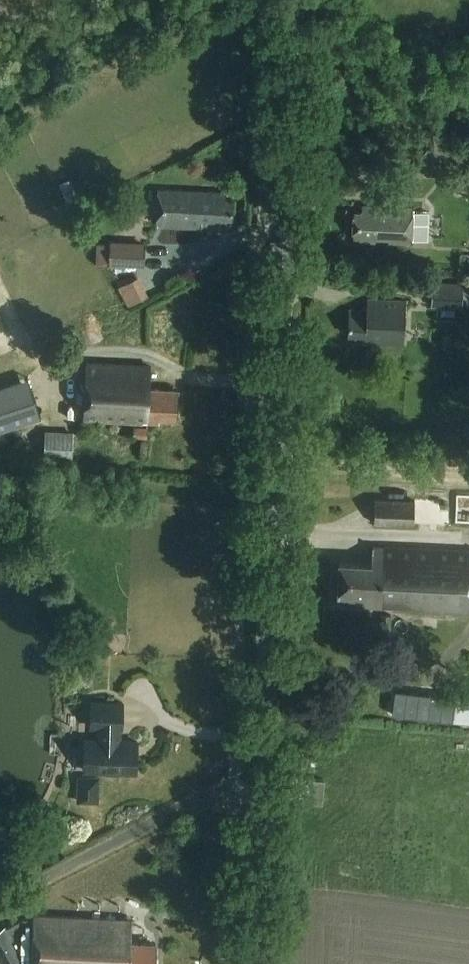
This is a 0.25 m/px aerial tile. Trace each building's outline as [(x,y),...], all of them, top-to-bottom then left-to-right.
[(365,166),(380,166),(380,140),(365,140),(365,166)] [(225,194),(158,191),(156,225),(161,225),(161,228),(231,231),(232,201),(225,201),(225,194)] [(430,213),(413,212),(413,209),(362,207),(362,213),(354,212),(353,241),(412,244),(412,240),(428,240),(430,213)] [(110,241),(109,265),(129,266),(142,266),(143,242),(110,241)] [(139,277),(119,287),(129,307),(129,306),(149,296),(149,295),(139,277)] [(431,307),(438,307),(437,313),(457,315),(458,308),(462,309),(462,304),(468,304),(468,285),(463,284),(462,287),(433,285),(431,307)] [(408,302),(370,300),(369,311),(352,310),(350,336),(358,336),(358,344),(406,346),(408,302)] [(150,367),(88,363),(84,420),(158,424),(158,419),(178,420),(179,392),(149,390),(150,367)] [(0,387),(0,432),(41,418),(28,378),(0,387)] [(134,437),(148,438),(148,427),(134,426),(134,437)] [(74,432),(45,430),(44,458),(72,460),(74,432)] [(413,524),(432,525),(432,526),(468,527),(468,481),(468,463),(434,462),(433,503),(417,503),(417,490),(403,489),(403,503),(376,501),(374,525),(413,527),(413,524)] [(375,547),(375,564),(342,562),(340,602),(366,603),(365,606),(394,607),(394,611),(468,614),(468,551),(375,547)] [(380,629),(390,629),(391,615),(381,615),(380,629)] [(137,772),(139,742),(120,741),(121,727),(124,727),(125,703),(92,702),(91,726),(101,726),(100,740),(86,740),(85,770),(107,771),(106,773),(119,773),(119,771),(137,772)] [(77,791),(77,804),(99,805),(99,792),(77,791)] [(33,915),(33,919),(23,918),(6,928),(5,926),(0,929),(0,959),(3,963),(18,963),(26,960),(32,960),(32,963),(155,963),(156,943),(131,942),(132,919),(33,915)]
